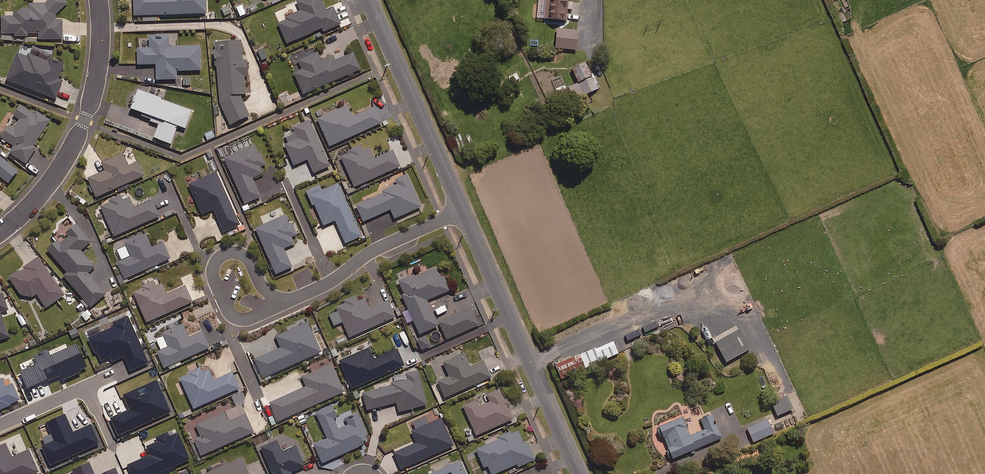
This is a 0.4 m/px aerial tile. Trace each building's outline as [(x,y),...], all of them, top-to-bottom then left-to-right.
[(64,0),(51,0),(45,5),(30,5),(30,9),(22,9),(22,11),(15,12),(15,18),(3,17),(3,41),(15,41),(15,37),(28,37),(28,34),(40,34),(40,40),(63,40),(63,21),(56,21),(56,15),(68,4),(64,0)] [(135,17),(144,16),(144,22),(159,21),(159,16),(208,14),(207,0),(135,0),(135,17)] [(322,0),(303,0),(297,3),(301,12),(287,18),(288,20),(279,24),(288,44),(323,29),(325,32),(341,25),(334,8),(327,11),(322,0)] [(543,5),(539,5),(538,20),(566,22),(568,0),(544,0),(543,5)] [(578,32),(557,30),(555,49),(576,51),(578,32)] [(150,47),(138,47),(138,65),(157,65),(157,81),(178,80),(178,72),(202,71),(201,46),(177,47),(177,36),(150,37),(150,47)] [(231,126),(250,118),(241,98),(246,95),(245,77),(249,77),(248,60),(244,61),(242,41),(215,44),(221,103),(231,126)] [(302,69),(295,73),(304,95),(332,84),(333,85),(362,73),(354,54),(335,62),(333,56),(322,61),(318,52),(299,60),(302,69)] [(29,58),(18,54),(8,82),(57,100),(64,81),(60,80),(65,67),(31,54),(29,58)] [(598,90),(585,64),(572,70),(585,97),(598,90)] [(521,77),(516,67),(505,73),(510,83),(521,77)] [(142,118),(161,125),(155,138),(171,144),(179,126),(186,129),(192,112),(140,91),(131,111),(142,116),(142,118)] [(32,113),(21,106),(14,116),(21,120),(15,129),(11,126),(3,139),(15,147),(10,154),(27,165),(37,149),(34,147),(51,121),(38,113),(32,113)] [(353,117),(348,106),(318,120),(331,147),(383,124),(375,107),(353,117)] [(331,167),(310,121),(294,128),(296,132),(286,137),(289,145),(286,146),(295,167),(309,161),(315,174),(331,167)] [(213,130),(204,133),(208,142),(217,139),(213,130)] [(394,151),(377,159),(370,144),(341,157),(355,188),(401,167),(394,151)] [(266,166),(257,145),(225,159),(246,205),(262,197),(254,179),(264,174),(261,168),(266,166)] [(129,167),(123,154),(102,164),(105,172),(89,179),(97,198),(145,177),(139,163),(129,167)] [(9,184),(14,178),(20,183),(26,176),(0,155),(0,177),(9,184)] [(240,226),(217,173),(189,185),(202,215),(214,210),(224,233),(240,226)] [(423,208),(408,175),(396,181),(398,185),(382,192),(383,195),(357,206),(364,223),(392,211),(396,220),(423,208)] [(362,237),(339,183),(322,191),(320,185),(307,191),(313,206),(315,205),(325,227),(336,222),(346,244),(362,237)] [(135,208),(129,195),(101,208),(114,237),(161,217),(153,200),(135,208)] [(290,225),(286,216),(256,229),(277,275),(293,268),(284,250),(295,245),(292,238),(298,236),(292,224),(290,225)] [(92,243),(77,226),(67,234),(70,237),(61,244),(59,242),(49,251),(68,274),(65,277),(91,309),(106,296),(89,275),(96,269),(82,252),(92,243)] [(152,248),(146,235),(126,244),(132,258),(118,264),(125,280),(171,259),(163,243),(152,248)] [(65,296),(39,258),(10,278),(22,296),(32,298),(37,295),(47,309),(65,296)] [(441,281),(436,269),(416,278),(415,276),(400,282),(405,295),(403,296),(409,310),(403,313),(408,324),(415,322),(421,335),(439,327),(428,302),(450,292),(445,280),(441,281)] [(156,287),(154,282),(143,287),(144,289),(134,294),(148,324),(193,303),(186,287),(167,295),(163,284),(156,287)] [(9,338),(1,314),(9,311),(3,295),(0,296),(0,341),(9,338)] [(359,303),(356,297),(346,302),(347,304),(337,308),(350,338),(396,318),(389,302),(371,310),(366,299),(359,303)] [(483,324),(475,307),(440,323),(448,340),(483,324)] [(93,315),(87,310),(82,317),(88,322),(93,315)] [(322,352),(309,323),(276,338),(282,350),(256,362),(263,379),(322,352)] [(190,339),(183,324),(163,334),(165,337),(157,340),(162,351),(158,353),(165,369),(211,348),(204,332),(190,339)] [(749,348),(738,328),(715,340),(726,360),(749,348)] [(375,360),(370,348),(340,362),(352,389),(405,366),(397,350),(375,360)] [(469,367),(464,355),(444,364),(450,377),(438,382),(446,399),(491,378),(484,360),(469,367)] [(345,392),(333,365),(302,378),(307,388),(270,404),(279,422),(345,392)] [(204,374),(202,369),(180,378),(195,410),(241,389),(233,373),(215,381),(211,371),(204,374)] [(419,370),(405,375),(407,380),(363,394),(369,412),(397,403),(400,414),(428,405),(421,383),(423,382),(419,370)] [(514,420),(500,390),(488,396),(491,403),(480,408),(477,401),(464,407),(477,436),(514,420)] [(791,408),(785,394),(771,400),(777,414),(791,408)] [(747,443),(731,404),(700,416),(705,428),(690,434),(683,415),(659,425),(672,457),(724,436),(730,449),(747,443)] [(338,417),(332,405),(316,412),(328,438),(314,444),(323,464),(373,442),(360,413),(346,419),(349,426),(339,430),(334,419),(338,417)] [(254,433),(242,406),(196,426),(202,437),(194,440),(202,457),(254,433)] [(774,432),(768,418),(747,427),(753,441),(774,432)] [(454,447),(442,419),(412,433),(417,444),(395,454),(402,470),(454,447)] [(519,431),(500,439),(501,440),(477,451),(485,469),(489,467),(492,473),(498,473),(518,465),(519,468),(537,460),(529,443),(526,445),(519,431)] [(278,441),(261,449),(273,473),(292,473),(306,468),(296,447),(283,453),(278,441)] [(242,459),(209,473),(249,473),(242,459)] [(461,461),(433,473),(466,473),(461,461)]
